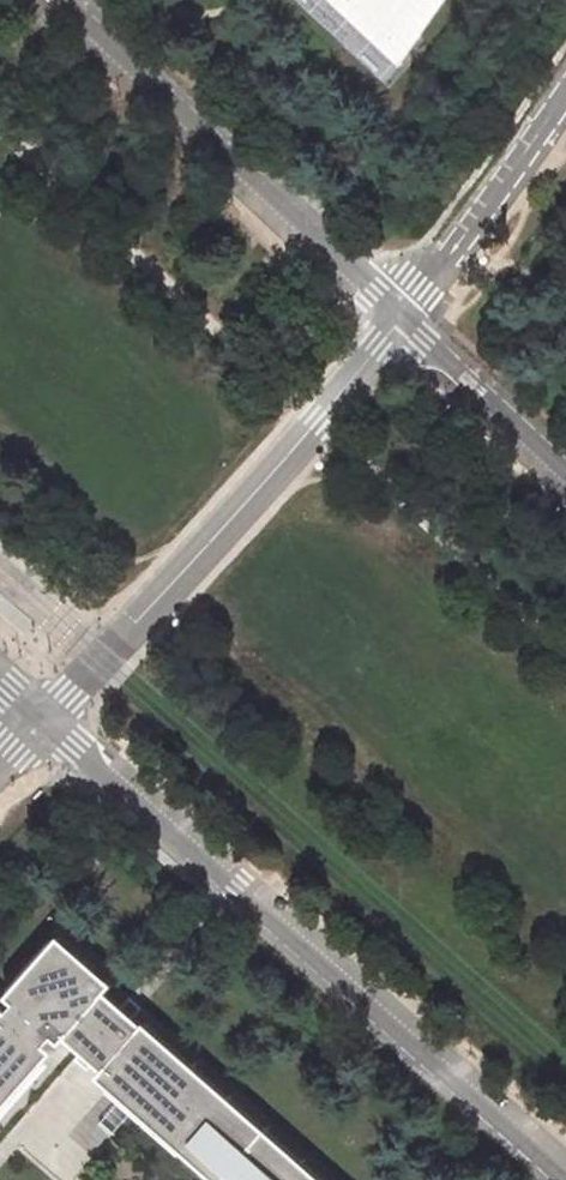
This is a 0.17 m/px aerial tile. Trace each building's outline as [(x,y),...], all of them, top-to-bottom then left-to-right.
[(392,53),(412,33),(435,0),(335,0),(392,53)] [(60,931),(7,991),(14,998),(9,1005),(0,998),(0,1109),(67,1034),(81,1046),(75,1054),(82,1060),(87,1065),(94,1057),(103,1065),(98,1071),(219,1178),(217,1179),(332,1179),(146,1016),(144,1018),(137,1011),(143,1002),(139,999),(130,991),(123,1000),(109,986),(115,979),(109,972),(106,975),(97,968),(97,963),(60,931)]
